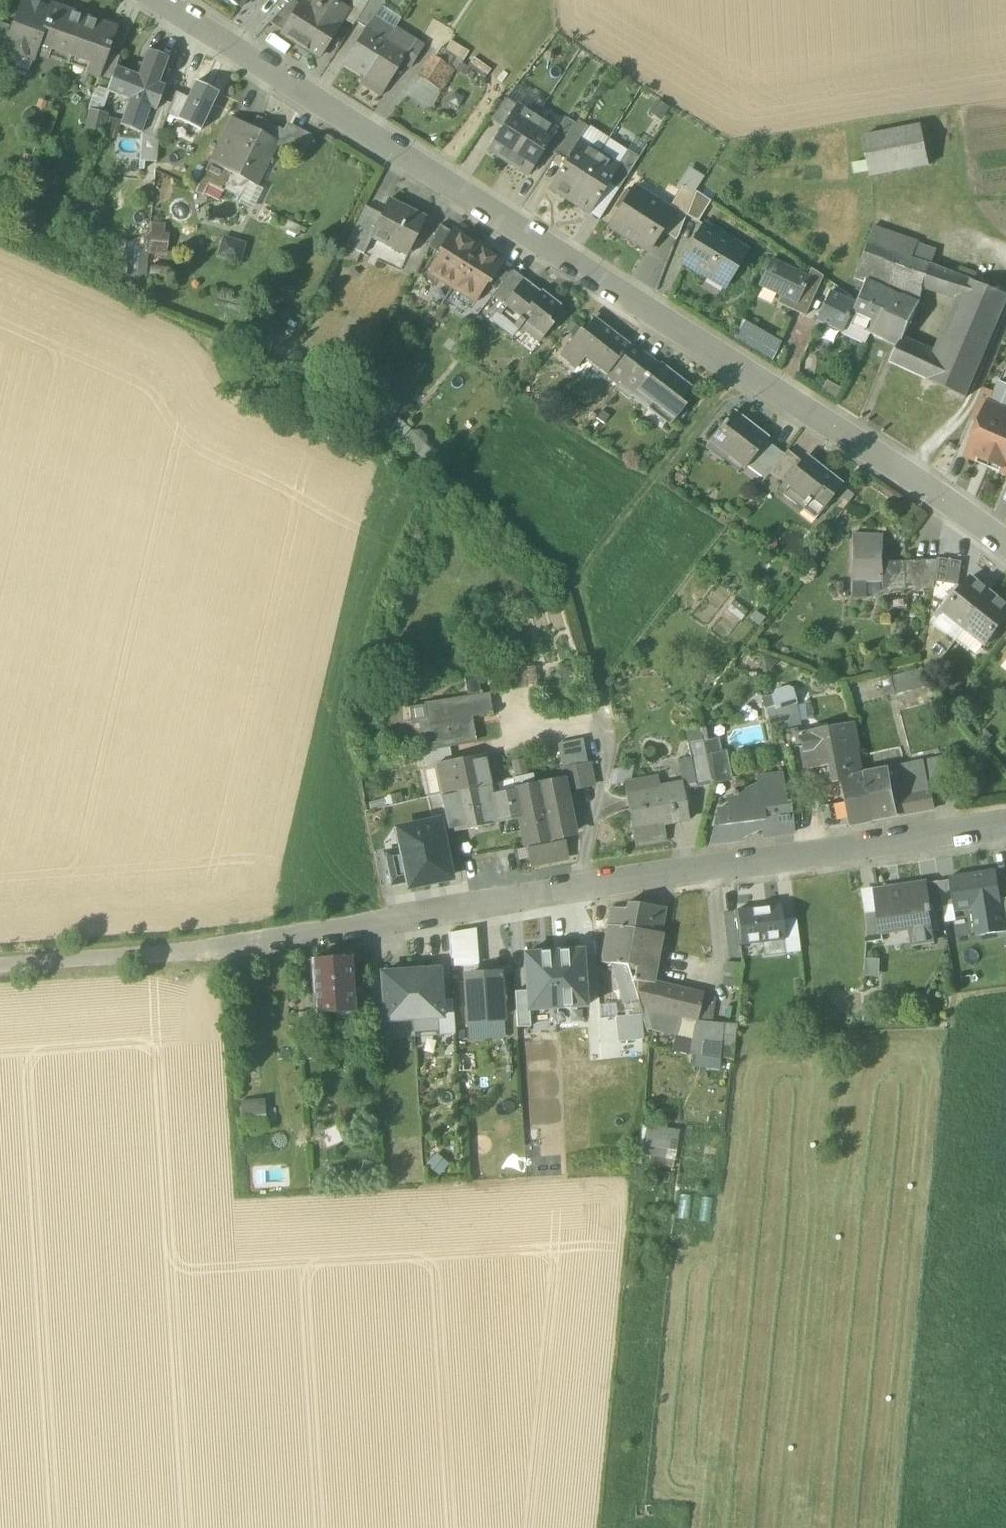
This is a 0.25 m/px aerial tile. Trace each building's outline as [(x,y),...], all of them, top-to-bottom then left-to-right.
[(240,9),(246,0),(227,0),(239,8),(240,9)] [(284,32),(294,17),(297,18),(303,8),(292,0),(293,0),(283,0),(288,5),(270,24),(284,32)] [(318,59),(343,20),(348,12),(346,11),(334,3),(330,0),(315,0),(310,7),(306,4),(303,8),(297,18),(294,17),(284,32),(281,36),(318,59)] [(356,23),(367,5),(360,0),(353,0),(346,11),(348,12),(343,20),(354,26),(356,23)] [(367,5),(356,23),(366,30),(373,18),(374,17),(375,17),(382,7),(386,0),(370,0),(367,5)] [(32,61),(35,53),(43,29),(32,26),(40,3),(23,1),(13,28),(12,28),(3,51),(4,51),(11,60),(21,63),(32,61)] [(32,26),(43,29),(52,7),(40,3),(32,26)] [(51,52),(69,59),(84,18),(52,7),(43,29),(35,53),(49,58),(51,52)] [(401,19),(382,7),(375,17),(374,17),(373,18),(394,31),(396,28),(401,19)] [(117,30),(84,18),(69,59),(88,66),(86,72),(100,77),(109,53),(117,30)] [(344,65),(365,77),(388,39),(394,31),(373,18),(366,30),(344,65)] [(1,53),(4,51),(3,51),(12,28),(0,24),(0,25),(0,53),(1,53)] [(425,46),(396,28),(394,31),(388,39),(409,52),(411,49),(417,53),(415,56),(418,57),(425,46)] [(409,52),(388,39),(365,77),(361,84),(381,97),(402,63),(409,52)] [(445,51),(458,59),(463,62),(469,52),(451,41),(445,51)] [(434,58),(452,70),(458,59),(445,51),(441,49),(434,58)] [(108,91),(107,93),(129,101),(120,126),(141,134),(142,134),(150,110),(156,112),(160,102),(165,86),(160,84),(169,59),(147,51),(138,76),(117,68),(108,91)] [(67,65),(69,59),(51,52),(49,58),(67,65)] [(418,57),(415,56),(409,52),(402,63),(410,69),(418,57)] [(100,77),(111,81),(120,57),(109,53),(100,77)] [(420,79),(440,92),(452,70),(434,58),(428,68),(420,79)] [(492,70),(474,58),(467,68),(485,80),(492,70)] [(69,59),(67,65),(86,72),(88,66),(69,59)] [(178,120),(200,131),(218,95),(196,84),(188,99),(178,120)] [(516,107),(536,119),(546,104),(516,86),(506,100),(516,107)] [(91,113),(102,115),(107,100),(107,93),(108,91),(100,88),(92,96),(88,112),(91,113)] [(167,114),(178,120),(188,99),(175,92),(170,105),(167,114)] [(491,121),(502,128),(516,107),(506,100),(491,121)] [(670,110),(657,101),(648,114),(662,123),(670,110)] [(170,105),(160,102),(156,112),(150,110),(142,134),(158,140),(167,114),(170,105)] [(488,151),(508,163),(536,119),(516,107),(502,128),(488,151)] [(86,133),(101,135),(105,116),(102,115),(91,113),(86,133)] [(280,143),(279,143),(258,132),(231,118),(209,163),(229,172),(248,183),(258,187),(278,147),(280,143)] [(556,132),(536,119),(508,163),(529,176),(545,150),(556,132)] [(555,156),(558,152),(575,125),(564,119),(556,132),(545,150),(555,156)] [(264,121),(258,132),(279,143),(284,132),(283,132),(264,121)] [(577,121),(575,125),(558,152),(568,159),(579,142),(580,142),(588,128),(577,121)] [(278,147),(302,159),(313,137),(287,124),(283,132),(284,132),(279,143),(280,143),(278,147)] [(870,173),(871,178),(930,166),(922,126),(863,138),(868,161),(870,173)] [(599,155),(609,139),(589,127),(588,128),(580,142),(599,155)] [(158,140),(142,134),(141,134),(141,141),(144,141),(141,162),(156,163),(158,140)] [(627,153),(638,160),(647,145),(636,138),(628,151),(627,153)] [(627,153),(628,151),(609,139),(599,155),(618,167),(627,153)] [(549,189),(569,202),(599,155),(580,142),(579,142),(568,159),(549,189)] [(609,184),(619,190),(638,160),(627,153),(618,167),(619,167),(609,184)] [(618,167),(599,155),(569,202),(589,215),(609,184),(619,167),(618,167)] [(870,173),(868,161),(851,164),(853,176),(870,173)] [(225,190),(222,189),(229,172),(209,163),(195,193),(203,197),(208,187),(223,194),(225,190)] [(678,185),(682,188),(694,195),(695,192),(704,178),(689,169),(678,185)] [(225,190),(240,199),(248,183),(229,172),(222,189),(225,190)] [(248,183),(240,199),(237,203),(253,212),(264,191),(258,187),(248,183)] [(609,184),(589,215),(600,221),(619,190),(609,184)] [(663,228),(677,238),(686,217),(694,195),(682,188),(668,210),(672,213),(663,228)] [(686,217),(698,224),(711,202),(695,192),(694,195),(686,217)] [(610,228),(648,252),(663,228),(672,213),(668,210),(657,204),(655,208),(632,193),(610,228)] [(391,248),(407,256),(426,219),(389,200),(381,215),(370,238),(372,239),(372,238),(392,247),(391,248)] [(360,253),(364,255),(372,239),(370,238),(381,215),(365,208),(346,246),(360,253)] [(165,226),(151,224),(150,233),(148,256),(167,258),(169,235),(164,234),(165,226)] [(724,287),(725,288),(741,262),(735,259),(741,248),(703,225),(695,237),(698,239),(683,263),(707,277),(709,274),(726,284),(724,287)] [(429,247),(442,256),(448,246),(445,245),(452,233),(440,226),(429,247)] [(902,296),(920,304),(924,286),(932,266),(913,260),(918,245),(871,229),(853,279),(863,283),(864,282),(902,298),(902,296)] [(429,272),(452,287),(478,247),(474,244),(471,245),(467,242),(466,239),(453,231),(452,233),(445,245),(448,246),(442,256),(439,260),(437,259),(435,259),(428,270),(429,272)] [(148,256),(150,233),(127,244),(123,281),(145,283),(148,256)] [(247,243),(223,236),(216,257),(240,265),(247,243)] [(681,261),(683,263),(698,239),(695,237),(681,261)] [(372,239),(364,255),(400,271),(407,256),(391,248),(392,247),(372,238),(372,239)] [(937,251),(918,245),(913,260),(932,266),(937,251)] [(341,256),(356,263),(360,253),(346,246),(341,256)] [(482,249),(478,247),(452,287),(476,302),(478,302),(485,292),(484,290),(482,289),(485,284),(490,276),(493,277),(500,265),(502,262),(490,254),(487,255),(483,252),(482,249)] [(748,252),(741,248),(735,259),(741,262),(748,252)] [(786,298),(797,304),(809,279),(806,278),(770,261),(758,285),(786,298)] [(485,284),(497,292),(509,276),(512,272),(500,265),(493,277),(490,276),(485,284)] [(171,268),(150,266),(150,275),(170,277),(171,268)] [(938,291),(945,271),(932,266),(924,286),(938,291)] [(962,267),(958,276),(975,283),(979,274),(962,267)] [(794,312),(805,316),(823,277),(811,270),(806,278),(809,279),(797,304),(794,312)] [(953,325),(990,342),(1005,305),(1005,295),(975,283),(958,276),(945,271),(938,291),(964,300),(953,325)] [(707,277),(724,287),(726,284),(709,274),(707,277)] [(519,283),(509,276),(497,292),(492,298),(501,305),(519,283)] [(863,283),(856,300),(880,311),(869,335),(898,348),(899,348),(903,339),(920,304),(902,296),(902,298),(864,282),(863,283)] [(522,325),(541,340),(553,325),(549,322),(560,307),(532,286),(528,291),(519,283),(501,305),(489,321),(510,337),(518,327),(520,329),(522,325)] [(846,324),(869,335),(880,311),(856,300),(854,304),(830,293),(816,322),(841,334),(846,324)] [(794,312),(797,304),(786,298),(782,306),(794,312)] [(584,358),(608,377),(628,352),(607,336),(610,332),(593,319),(584,331),(581,329),(560,356),(576,369),(584,358)] [(743,321),(734,339),(750,346),(749,348),(773,361),(781,344),(743,321)] [(846,324),(841,334),(865,345),(869,335),(846,324)] [(953,325),(948,337),(985,354),(990,342),(953,325)] [(966,399),(985,354),(948,337),(941,355),(929,382),(966,399)] [(903,339),(899,348),(898,348),(890,364),(929,382),(941,355),(903,339)] [(619,386),(622,381),(642,357),(639,355),(636,359),(628,352),(608,377),(619,386)] [(653,366),(642,357),(622,381),(635,392),(636,392),(646,380),(643,378),(653,366)] [(489,359),(482,366),(498,380),(505,373),(489,359)] [(663,413),(674,422),(686,406),(680,402),(691,389),(670,373),(667,377),(653,366),(643,378),(646,380),(636,392),(635,392),(632,396),(649,410),(654,403),(665,410),(663,413)] [(841,389),(826,381),(820,392),(834,400),(841,389)] [(990,405),(1005,412),(1005,386),(999,383),(994,395),(990,405)] [(970,419),(981,424),(990,405),(994,395),(983,390),(970,419)] [(401,405),(387,397),(378,411),(392,419),(401,405)] [(670,426),(674,422),(663,413),(665,410),(654,403),(649,410),(670,426)] [(990,465),(1005,427),(1005,412),(990,405),(981,424),(968,456),(990,465)] [(708,442),(744,470),(747,467),(751,461),(766,442),(755,433),(756,432),(733,413),(726,422),(724,421),(708,442)] [(390,429),(402,440),(409,431),(411,430),(398,418),(390,429)] [(990,465),(1005,472),(1005,427),(990,465)] [(420,431),(409,431),(402,440),(418,454),(427,445),(427,438),(420,431)] [(751,461),(769,475),(784,455),(766,442),(751,461)] [(787,451),(784,455),(769,475),(768,475),(782,486),(801,462),(787,451)] [(751,461),(747,467),(764,480),(768,475),(769,475),(751,461)] [(778,490),(804,510),(812,500),(823,510),(842,486),(815,465),(811,470),(801,462),(782,486),(778,490)] [(812,500),(804,510),(816,519),(823,510),(812,500)] [(892,581),(892,590),(906,589),(906,562),(883,563),(883,552),(884,552),(884,551),(883,551),(883,536),(853,535),(852,581),(869,581),(885,581),(892,581)] [(935,583),(959,587),(962,563),(938,559),(938,561),(935,583)] [(906,562),(906,589),(933,589),(935,583),(938,561),(906,562)] [(944,614),(965,630),(993,594),(972,578),(944,614)] [(852,597),(867,597),(869,581),(852,581),(852,597)] [(884,590),(892,590),(892,581),(885,581),(884,590)] [(993,594),(965,630),(985,647),(1004,623),(1005,621),(1005,604),(993,594)] [(749,611),(734,601),(726,612),(741,623),(749,611)] [(955,642),(965,630),(944,614),(934,625),(955,642)] [(965,630),(955,642),(968,652),(985,647),(965,630)] [(509,669),(512,690),(528,687),(524,668),(524,666),(509,669)] [(536,666),(524,668),(528,687),(539,685),(536,666)] [(575,667),(558,671),(562,687),(579,683),(575,667)] [(888,680),(892,695),(927,686),(918,673),(888,680)] [(465,679),(468,699),(481,697),(478,677),(465,679)] [(892,695),(888,680),(882,682),(886,697),(892,695)] [(774,706),(796,700),(791,688),(785,687),(775,690),(771,697),(774,706)] [(420,724),(424,751),(449,746),(474,742),(470,717),(489,714),(489,716),(493,716),(493,711),(490,712),(488,696),(481,697),(468,699),(426,705),(429,722),(420,724)] [(774,706),(771,697),(762,699),(764,709),(774,706)] [(769,722),(772,739),(792,735),(797,734),(798,734),(797,729),(800,729),(796,700),(774,706),(764,709),(766,720),(769,722)] [(411,725),(420,724),(429,722),(426,705),(409,708),(411,725)] [(832,784),(839,782),(839,780),(864,776),(853,724),(798,734),(797,734),(800,749),(804,771),(828,766),(832,784)] [(993,737),(983,729),(975,739),(985,747),(993,737)] [(687,745),(703,742),(701,731),(686,733),(687,745)] [(792,735),(795,750),(800,749),(797,734),(792,735)] [(773,755),(775,756),(783,755),(784,752),(795,750),(792,735),(772,739),(773,746),(772,748),(773,755)] [(722,752),(720,752),(717,739),(703,742),(705,756),(711,784),(711,785),(725,782),(730,777),(726,756),(724,754),(722,752)] [(559,745),(564,768),(587,764),(582,740),(559,745)] [(687,745),(690,759),(705,756),(703,742),(687,745)] [(424,751),(424,758),(450,753),(449,746),(424,751)] [(452,762),(450,753),(424,758),(427,768),(436,766),(452,762)] [(452,762),(436,766),(441,794),(490,783),(491,783),(485,756),(452,762)] [(695,784),(696,788),(711,784),(705,756),(690,759),(695,784)] [(925,760),(928,775),(937,774),(940,792),(949,790),(943,757),(925,760)] [(695,784),(690,759),(678,762),(682,783),(682,787),(695,784)] [(928,775),(925,760),(889,768),(889,771),(892,782),(928,775)] [(592,785),(587,764),(564,768),(568,790),(592,785)] [(428,797),(441,794),(436,766),(427,768),(427,770),(422,771),(428,797)] [(624,784),(631,783),(633,766),(612,770),(611,787),(624,784)] [(873,821),(898,816),(892,782),(889,771),(864,776),(873,821)] [(713,832),(710,845),(740,841),(740,840),(740,839),(763,828),(764,837),(777,836),(774,813),(790,811),(789,805),(785,805),(781,774),(757,778),(758,785),(737,794),(736,792),(732,794),(733,796),(732,796),(733,797),(727,799),(729,809),(717,811),(718,819),(716,823),(719,824),(720,831),(713,832)] [(928,775),(930,793),(940,792),(937,774),(928,775)] [(928,775),(892,782),(898,816),(933,810),(930,793),(928,775)] [(513,779),(516,791),(531,787),(528,776),(513,779)] [(848,826),(873,821),(864,776),(839,780),(839,782),(843,804),(848,826)] [(624,784),(633,833),(656,829),(656,826),(662,825),(688,820),(682,788),(660,792),(659,787),(658,778),(631,783),(624,784)] [(521,819),(526,844),(561,837),(573,834),(562,781),(531,787),(516,791),(493,795),(499,824),(521,819)] [(449,834),(499,824),(493,795),(490,783),(441,794),(447,822),(446,822),(449,834)] [(682,783),(659,787),(660,792),(682,788),(682,787),(682,783)] [(433,825),(438,824),(446,822),(447,822),(441,794),(428,798),(428,799),(427,799),(433,824),(433,825)] [(819,808),(824,829),(848,826),(843,804),(822,807),(819,808)] [(774,813),(777,836),(793,834),(790,811),(774,813)] [(433,824),(417,828),(419,838),(401,841),(403,851),(409,881),(410,887),(449,879),(448,873),(443,849),(438,824),(433,825),(433,824)] [(665,842),(662,825),(656,826),(656,829),(633,833),(636,847),(665,842)] [(399,831),(401,841),(419,838),(417,828),(399,831)] [(562,841),(561,837),(526,844),(531,865),(568,857),(565,841),(562,841)] [(455,847),(443,849),(448,873),(459,871),(455,847)] [(386,854),(393,884),(409,881),(403,851),(386,854)] [(978,909),(982,936),(1005,932),(1001,906),(1000,901),(996,871),(951,879),(951,881),(955,906),(956,913),(978,909)] [(951,881),(939,883),(943,908),(955,906),(951,881)] [(944,912),(943,908),(939,883),(926,885),(926,887),(928,887),(932,913),(944,912)] [(909,927),(912,945),(935,941),(930,914),(932,914),(932,913),(928,887),(926,887),(892,893),(891,890),(874,893),(877,912),(880,932),(909,927)] [(863,895),(866,914),(877,912),(874,893),(863,895)] [(615,965),(627,967),(635,931),(647,933),(661,935),(666,908),(627,903),(627,910),(611,908),(602,963),(615,965)] [(762,943),(784,941),(782,921),(780,906),(736,911),(741,946),(762,943)] [(943,908),(944,912),(945,924),(957,922),(956,913),(955,906),(943,908)] [(880,932),(877,912),(866,914),(868,927),(867,934),(880,932)] [(796,919),(782,921),(784,941),(786,955),(800,953),(796,919)] [(449,934),(450,967),(478,966),(476,929),(449,934)] [(654,971),(661,935),(647,933),(635,931),(627,967),(634,989),(638,1001),(640,1008),(696,1021),(697,1021),(703,995),(651,983),(653,971),(654,971)] [(880,932),(867,934),(867,943),(882,941),(880,932)] [(762,943),(764,957),(786,955),(784,941),(762,943)] [(554,953),(557,1009),(585,1007),(582,951),(554,953)] [(557,1009),(554,953),(525,955),(527,992),(528,1011),(529,1011),(557,1009)] [(880,960),(866,959),(865,977),(879,978),(880,960)] [(310,962),(314,1014),(354,1011),(353,989),(351,960),(310,962)] [(723,985),(739,988),(742,966),(726,963),(723,985)] [(615,965),(621,993),(634,989),(627,967),(615,965)] [(439,970),(410,972),(414,1020),(438,1018),(442,1018),(441,1001),(439,970)] [(386,1022),(414,1020),(410,972),(382,974),(384,1004),(385,1022),(386,1022)] [(464,978),(467,1024),(487,1023),(486,1019),(504,1018),(501,973),(481,974),(481,977),(464,978)] [(353,989),(354,1011),(366,1010),(365,988),(353,989)] [(638,1001),(634,989),(621,993),(623,1005),(638,1001)] [(517,1028),(530,1027),(529,1011),(528,1011),(527,992),(515,992),(517,1028)] [(692,1040),(691,1044),(707,1045),(711,1024),(714,998),(703,995),(697,1021),(696,1021),(692,1040)] [(453,1000),(441,1001),(442,1018),(438,1018),(439,1036),(455,1035),(453,1000)] [(388,1040),(386,1022),(385,1022),(384,1004),(372,1005),(374,1041),(388,1040)] [(692,1040),(696,1021),(640,1008),(642,1016),(646,1029),(653,1031),(675,1036),(692,1040)] [(618,1018),(619,1029),(643,1028),(642,1016),(618,1018)] [(438,1018),(414,1020),(415,1038),(439,1036),(438,1018)] [(722,1046),(734,1048),(736,1026),(711,1024),(707,1045),(722,1046)] [(619,1029),(619,1041),(644,1040),(643,1028),(619,1029)] [(692,1040),(675,1036),(671,1051),(690,1055),(691,1044),(692,1040)] [(645,1052),(644,1040),(619,1041),(620,1054),(645,1052)] [(690,1055),(693,1055),(720,1058),(721,1058),(722,1046),(707,1045),(691,1044),(690,1055)] [(722,1046),(721,1058),(733,1059),(734,1048),(722,1046)] [(719,1070),(720,1058),(693,1055),(692,1067),(719,1070)] [(265,1113),(242,1115),(243,1133),(266,1131),(265,1113)] [(651,1147),(654,1128),(642,1126),(638,1156),(649,1158),(651,1147)] [(651,1147),(676,1151),(679,1131),(654,1128),(651,1147)] [(651,1147),(649,1158),(674,1162),(676,1151),(651,1147)] [(450,1165),(436,1154),(426,1167),(439,1178),(450,1165)] [(674,1162),(649,1158),(648,1166),(673,1170),(674,1162)] [(379,1164),(363,1161),(360,1176),(376,1179),(379,1164)]
